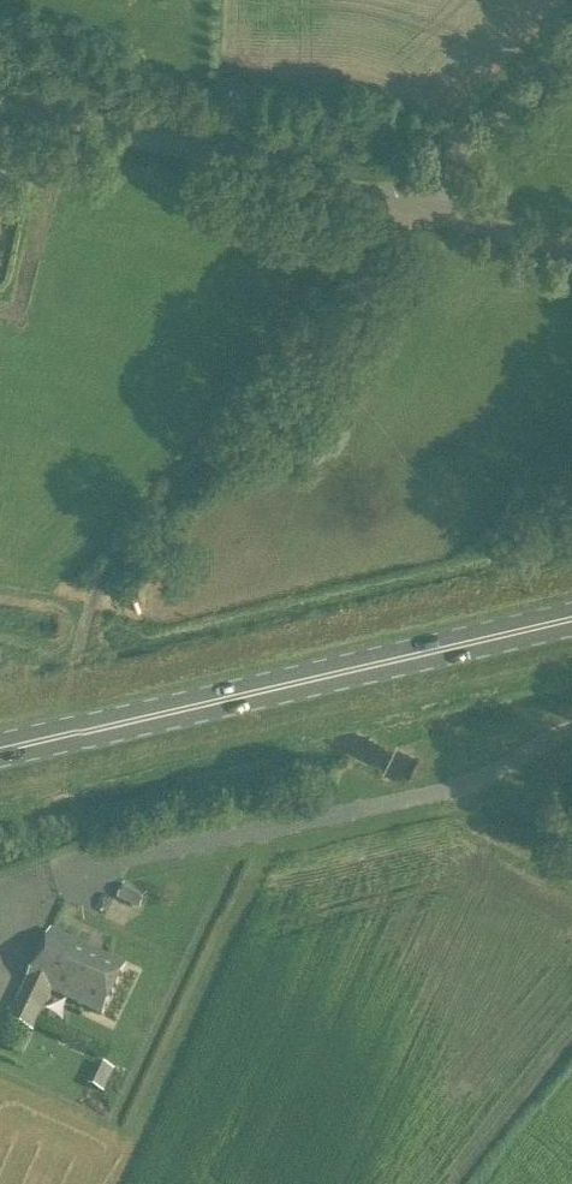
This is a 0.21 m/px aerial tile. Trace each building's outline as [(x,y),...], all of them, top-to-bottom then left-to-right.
[(117,900),(140,910),(147,894),(124,884),(117,900)] [(51,933),(28,981),(18,1004),(41,1015),(52,993),(102,1017),(125,969),(51,933)] [(89,1084),(104,1091),(114,1069),(98,1062),(89,1084)]
